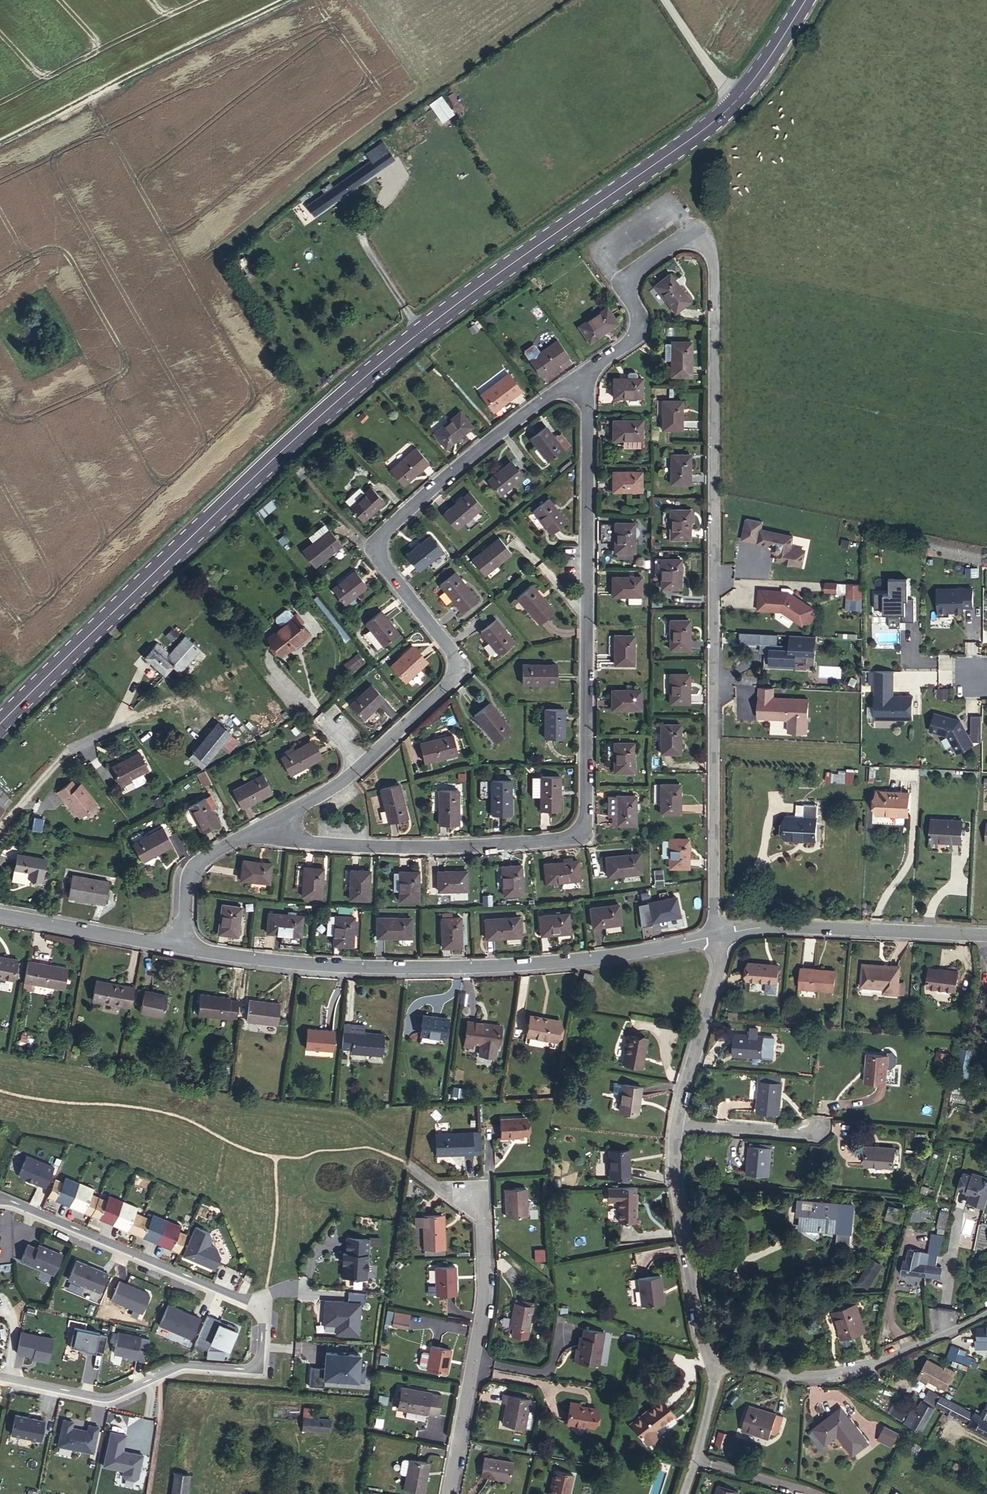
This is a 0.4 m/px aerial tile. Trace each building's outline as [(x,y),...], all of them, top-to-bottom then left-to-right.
[(452,109),(441,117),(454,135),(465,127),(452,109)] [(380,170),(388,182),(406,171),(393,151),(375,163),(380,170)] [(321,214),(327,223),(388,182),(380,170),(342,196),(339,192),(333,196),(335,201),(326,207),(321,200),(309,208),(315,218),(321,214)] [(653,285),(675,313),(690,301),(669,273),(653,285)] [(607,307),(578,326),(589,342),(617,323),(607,307)] [(556,340),(530,359),(541,375),(568,356),(556,340)] [(671,341),(671,376),(691,376),(691,342),(671,341)] [(493,410),(520,390),(508,374),(481,395),(493,410)] [(613,378),(613,398),(642,398),(642,378),(613,378)] [(682,400),(662,400),(662,430),(681,430),(682,400)] [(460,411),(433,433),(445,448),(472,426),(460,411)] [(612,420),(612,440),(623,440),(623,447),(640,447),(640,440),(641,440),(642,420),(612,420)] [(530,438),(548,461),(563,450),(546,426),(530,438)] [(403,486),(429,463),(416,447),(389,470),(403,486)] [(690,484),(690,454),(670,454),(670,484),(690,484)] [(511,460),(486,480),(499,495),(523,476),(511,460)] [(309,473),(302,465),(295,470),(301,479),(309,473)] [(612,471),(612,491),(641,491),(641,471),(612,471)] [(345,501),(350,506),(364,493),(359,487),(345,501)] [(364,493),(350,506),(349,507),(362,521),(384,502),(371,487),(364,493)] [(456,529),(482,507),(469,492),(443,514),(456,529)] [(532,510),(551,533),(566,521),(548,498),(532,510)] [(271,501),(258,512),(264,518),(276,507),(271,501)] [(670,539),(690,539),(690,509),(670,509),(670,539)] [(764,522),(748,518),(744,539),(775,546),(774,549),(776,552),(778,552),(776,560),(802,565),(805,551),(791,549),(794,536),(762,529),(764,522)] [(615,523),(614,552),(634,552),(634,523),(615,523)] [(308,537),(313,542),(328,530),(324,524),(308,537)] [(328,530),(313,542),(302,551),(314,566),(342,545),(329,529),(328,530)] [(429,536),(407,554),(419,569),(441,552),(429,536)] [(498,538),(471,559),(484,575),(511,553),(498,538)] [(681,559),(661,559),(661,588),(681,588),(681,559)] [(355,571),(332,588),(344,604),(367,586),(355,571)] [(476,599),(455,572),(440,585),(461,612),(476,599)] [(612,576),(612,596),(641,596),(641,576),(612,576)] [(874,593),(875,608),(884,608),(883,614),(889,614),(890,626),(901,627),(901,621),(914,621),(914,599),(908,599),(908,578),(889,578),(889,593),(874,593)] [(846,594),(846,584),(825,584),(825,594),(846,594)] [(847,584),(846,611),(862,611),(863,584),(847,584)] [(554,611),(531,585),(516,598),(540,624),(554,611)] [(789,591),(760,589),(758,609),(782,611),(803,625),(814,608),(789,591)] [(973,589),(938,589),(938,616),(950,616),(950,611),(955,611),(955,612),(964,612),(964,608),(973,608),(973,589)] [(282,655),(308,634),(294,617),(289,611),(286,610),(284,610),(276,616),(275,619),(275,621),(282,630),(270,640),(282,655)] [(365,623),(383,646),(399,634),(381,611),(365,623)] [(514,642),(495,619),(480,631),(499,654),(514,642)] [(689,649),(689,620),(670,620),(669,649),(689,649)] [(177,635),(172,630),(166,636),(171,641),(177,635)] [(760,633),(740,632),(739,643),(760,644),(760,633)] [(788,645),(769,644),(769,653),(768,666),(793,667),(793,661),(805,661),(806,651),(812,651),(813,636),(789,634),(788,645)] [(614,635),(614,664),(633,664),(634,635),(614,635)] [(199,650),(185,637),(169,654),(156,644),(144,657),(164,674),(172,665),(180,672),(199,650)] [(769,644),(760,644),(759,652),(769,653),(769,644)] [(413,646),(391,666),(405,680),(426,661),(413,646)] [(359,663),(349,671),(350,673),(362,664),(356,656),(354,657),(359,663)] [(359,663),(354,657),(343,666),(348,672),(349,671),(359,663)] [(556,664),(522,664),(522,684),(556,684),(556,664)] [(912,695),(893,696),(893,671),(876,671),(876,719),(912,719),(912,695)] [(689,703),(689,674),(669,674),(669,703),(689,703)] [(371,685),(350,704),(363,719),(384,699),(371,685)] [(774,697),(774,687),(760,686),(758,717),(789,718),(788,731),(807,732),(809,699),(774,697)] [(950,689),(938,689),(938,698),(950,698),(950,689)] [(611,690),(611,709),(640,709),(640,690),(611,690)] [(511,730),(489,703),(474,715),(495,742),(511,730)] [(544,738),(564,738),(564,709),(544,709),(544,738)] [(952,721),(953,718),(935,713),(930,731),(947,735),(955,748),(971,739),(960,720),(956,722),(952,721)] [(770,722),(770,734),(780,734),(779,722),(770,722)] [(220,745),(230,734),(230,733),(217,723),(189,757),(202,767),(220,745)] [(680,753),(680,724),(661,724),(660,753),(680,753)] [(238,741),(230,734),(220,745),(229,752),(238,741)] [(424,762),(457,754),(453,735),(419,743),(424,762)] [(311,741),(280,757),(289,774),(320,758),(311,741)] [(614,743),(613,772),(633,772),(633,743),(614,743)] [(131,780),(130,778),(148,770),(139,753),(112,766),(121,785),(131,780)] [(211,782),(204,770),(197,774),(203,786),(211,782)] [(846,775),(826,773),(825,781),(845,783),(846,775)] [(263,774),(232,790),(241,808),(272,791),(263,774)] [(540,776),(540,810),(559,811),(560,776),(540,776)] [(511,780),(491,780),(491,815),(511,815),(511,780)] [(76,787),(71,781),(57,792),(68,805),(69,804),(79,817),(96,804),(80,784),(76,787)] [(407,818),(399,784),(380,788),(388,822),(407,818)] [(680,813),(680,784),(660,784),(660,813),(680,813)] [(11,801),(0,789),(0,814),(11,801)] [(439,790),(439,824),(458,825),(458,790),(439,790)] [(908,816),(909,792),(878,791),(876,814),(908,816)] [(635,796),(616,796),(616,825),(635,825),(635,796)] [(201,833),(219,823),(205,797),(188,807),(201,833)] [(784,839),(816,841),(817,818),(818,805),(804,804),(803,817),(785,816),(784,839)] [(961,842),(963,821),(931,819),(930,841),(961,842)] [(172,844),(163,827),(132,844),(142,861),(172,844)] [(688,838),(669,838),(668,867),(688,867),(688,838)] [(639,853),(605,857),(607,876),(641,873),(639,853)] [(46,859),(17,854),(14,869),(34,872),(33,878),(42,880),(46,859)] [(242,860),(240,879),(269,883),(271,863),(242,860)] [(578,860),(543,864),(545,883),(580,879),(578,860)] [(503,888),(504,895),(523,894),(521,865),(502,866),(496,867),(497,888),(503,888)] [(304,867),(301,896),(321,898),(323,868),(304,867)] [(350,870),(349,899),(369,900),(370,871),(350,870)] [(399,890),(399,900),(418,901),(418,871),(399,871),(399,872),(393,872),(393,890),(399,890)] [(437,871),(437,872),(438,891),(467,890),(467,871),(437,871)] [(438,891),(437,872),(428,872),(429,894),(438,894),(438,891)] [(87,878),(72,875),(68,897),(105,904),(109,882),(101,880),(101,882),(87,879),(87,878)] [(676,896),(647,902),(651,921),(680,916),(676,896)] [(222,904),(218,933),(237,936),(241,907),(222,904)] [(618,904),(590,908),(592,927),(605,925),(606,934),(622,932),(618,904)] [(268,913),(267,933),(301,935),(302,916),(268,913)] [(541,935),(570,933),(568,913),(539,915),(541,935)] [(334,915),(333,935),(333,945),(353,946),(354,917),(334,915)] [(461,947),(461,917),(441,918),(441,947),(461,947)] [(486,938),(520,936),(519,917),(485,919),(486,938)] [(376,937),(411,937),(411,918),(377,918),(376,937)] [(654,933),(662,933),(661,924),(653,925),(654,933)] [(14,980),(18,960),(0,956),(0,978),(14,980)] [(28,961),(24,982),(64,989),(68,969),(28,961)] [(779,965),(749,962),(747,980),(777,982),(779,965)] [(861,986),(884,988),(883,993),(897,994),(898,983),(899,967),(863,964),(861,986)] [(836,971),(801,968),(799,988),(834,991),(836,971)] [(958,971),(949,970),(949,971),(929,969),(927,987),(956,990),(958,971)] [(593,974),(584,973),(582,982),(591,983),(593,974)] [(92,1000),(131,1007),(134,988),(96,981),(92,1000)] [(167,995),(145,990),(140,1013),(162,1017),(167,995)] [(228,1017),(237,1018),(239,1001),(230,1000),(230,997),(200,993),(197,1015),(228,1019),(228,1017)] [(280,1004),(249,1000),(246,1020),(277,1024),(280,1004)] [(448,1019),(423,1015),(420,1034),(446,1038),(448,1019)] [(556,1041),(560,1021),(530,1015),(526,1035),(556,1041)] [(464,1046),(472,1048),(473,1043),(480,1044),(496,1046),(499,1025),(467,1021),(464,1046)] [(343,1023),(343,1031),(364,1032),(364,1025),(343,1023)] [(305,1048),(332,1051),(334,1031),(307,1028),(305,1048)] [(343,1031),(341,1048),(351,1049),(351,1052),(382,1055),(384,1034),(364,1032),(343,1031)] [(732,1055),(762,1057),(764,1036),(734,1034),(732,1055)] [(641,1067),(647,1039),(627,1035),(622,1063),(641,1067)] [(496,1046),(480,1044),(478,1053),(480,1055),(493,1057),(495,1055),(496,1046)] [(961,1047),(954,1085),(966,1087),(974,1050),(961,1047)] [(947,1053),(938,1052),(935,1061),(944,1063),(947,1053)] [(867,1054),(865,1081),(886,1083),(888,1056),(867,1054)] [(779,1113),(782,1083),(780,1083),(761,1081),(759,1081),(757,1111),(779,1113)] [(622,1084),(619,1110),(638,1112),(641,1086),(622,1084)] [(453,1097),(464,1098),(465,1089),(453,1088),(453,1097)] [(509,1138),(509,1136),(526,1135),(526,1118),(500,1119),(501,1138),(509,1138)] [(436,1155),(464,1154),(465,1157),(473,1157),(472,1132),(435,1133),(436,1155)] [(895,1148),(867,1145),(865,1165),(893,1168),(895,1148)] [(771,1147),(749,1146),(747,1173),(769,1175),(771,1147)] [(609,1150),(610,1178),(629,1177),(628,1150),(609,1150)] [(18,1179),(46,1190),(55,1167),(27,1156),(18,1179)] [(986,1199),(986,1180),(973,1175),(972,1178),(963,1175),(958,1192),(970,1196),(972,1196),(969,1206),(983,1211),(986,1199)] [(59,1194),(55,1204),(172,1249),(174,1242),(183,1246),(187,1236),(179,1233),(182,1227),(153,1216),(151,1220),(136,1214),(138,1208),(108,1197),(107,1201),(92,1195),(94,1189),(65,1178),(63,1184),(56,1181),(51,1191),(59,1194)] [(635,1187),(608,1187),(608,1201),(618,1201),(618,1222),(635,1222),(635,1187)] [(506,1216),(527,1216),(526,1188),(505,1189),(506,1216)] [(854,1206),(798,1201),(797,1212),(801,1212),(800,1227),(820,1228),(820,1230),(821,1230),(821,1226),(837,1227),(836,1243),(851,1245),(854,1206)] [(885,1219),(900,1223),(902,1216),(887,1211),(885,1219)] [(938,1227),(945,1229),(949,1213),(942,1211),(938,1227)] [(444,1229),(442,1229),(441,1215),(423,1215),(423,1217),(418,1217),(415,1219),(415,1226),(423,1226),(424,1249),(445,1248),(444,1229)] [(975,1244),(984,1245),(985,1239),(986,1231),(986,1225),(979,1224),(975,1244)] [(214,1235),(195,1227),(182,1259),(215,1272),(223,1253),(209,1248),(214,1235)] [(941,1246),(944,1234),(933,1233),(932,1233),(930,1244),(941,1246)] [(345,1237),(343,1281),(368,1282),(370,1247),(381,1247),(381,1238),(345,1237)] [(41,1270),(37,1281),(53,1286),(63,1254),(27,1243),(21,1264),(41,1270)] [(929,1253),(938,1255),(939,1255),(941,1246),(930,1244),(929,1253)] [(901,1272),(925,1276),(926,1276),(928,1266),(936,1267),(937,1258),(938,1255),(929,1253),(909,1249),(906,1260),(903,1260),(901,1272)] [(544,1250),(534,1251),(535,1261),(544,1261),(544,1250)] [(870,1291),(882,1265),(870,1259),(858,1285),(870,1291)] [(68,1282),(101,1295),(109,1274),(76,1261),(68,1282)] [(936,1267),(928,1266),(926,1276),(942,1278),(943,1268),(936,1267)] [(435,1267),(436,1295),(456,1294),(455,1267),(435,1267)] [(660,1275),(638,1278),(641,1306),(663,1303),(660,1275)] [(111,1302),(143,1315),(151,1294),(119,1281),(111,1302)] [(336,1328),(335,1336),(361,1338),(363,1294),(348,1294),(348,1302),(324,1301),(323,1327),(336,1328)] [(514,1303),(510,1327),(513,1328),(528,1331),(533,1306),(532,1306),(515,1303),(514,1303)] [(842,1339),(866,1331),(857,1304),(832,1311),(842,1339)] [(159,1327),(193,1340),(202,1318),(167,1305),(159,1327)] [(210,1347),(230,1355),(238,1333),(218,1326),(220,1321),(207,1316),(195,1346),(208,1351),(210,1347)] [(413,1322),(398,1319),(396,1327),(411,1330),(413,1322)] [(100,1362),(107,1334),(75,1327),(70,1349),(89,1353),(87,1359),(100,1362)] [(513,1328),(512,1336),(527,1338),(528,1331),(513,1328)] [(986,1339),(986,1328),(977,1328),(977,1339),(984,1339),(986,1339)] [(604,1332),(584,1329),(582,1338),(580,1338),(576,1361),(599,1365),(604,1332)] [(114,1356),(138,1360),(142,1337),(118,1332),(114,1356)] [(50,1362),(53,1337),(20,1333),(17,1358),(50,1362)] [(948,1357),(955,1360),(955,1358),(977,1367),(978,1363),(976,1362),(977,1360),(964,1355),(966,1350),(952,1345),(948,1357)] [(431,1346),(427,1369),(447,1373),(451,1349),(431,1346)] [(310,1383),(360,1386),(362,1351),(326,1349),(325,1369),(311,1368),(310,1383)] [(428,1354),(421,1353),(420,1364),(427,1364),(428,1354)] [(928,1380),(946,1389),(955,1371),(946,1366),(945,1369),(928,1359),(918,1377),(927,1382),(928,1380)] [(430,1392),(401,1387),(397,1408),(426,1414),(426,1413),(438,1415),(442,1396),(430,1394),(430,1392)] [(937,1404),(942,1396),(930,1390),(925,1398),(937,1404)] [(505,1395),(503,1402),(506,1403),(502,1423),(515,1426),(514,1433),(522,1434),(523,1427),(524,1427),(528,1408),(529,1399),(505,1395)] [(942,1396),(937,1404),(970,1422),(969,1425),(986,1434),(986,1420),(986,1404),(983,1412),(977,1409),(975,1413),(942,1396)] [(925,1398),(923,1402),(934,1408),(937,1404),(925,1398)] [(661,1399),(631,1424),(645,1442),(646,1444),(658,1435),(654,1429),(673,1414),(661,1399)] [(918,1412),(910,1426),(921,1432),(934,1408),(923,1402),(922,1401),(916,1411),(918,1412)] [(579,1403),(570,1402),(567,1423),(593,1427),(595,1408),(579,1406),(579,1403)] [(907,1410),(896,1404),(891,1412),(902,1418),(907,1410)] [(783,1416),(749,1405),(742,1429),(769,1438),(773,1427),(779,1429),(783,1416)] [(313,1408),(304,1407),(302,1429),(329,1431),(330,1420),(312,1418),(313,1408)] [(533,1408),(528,1408),(524,1427),(529,1428),(533,1408)] [(841,1408),(813,1429),(825,1444),(837,1435),(853,1455),(868,1443),(841,1408)] [(15,1416),(12,1438),(43,1442),(46,1420),(15,1416)] [(61,1419),(57,1449),(95,1455),(99,1427),(88,1425),(87,1430),(74,1428),(75,1422),(61,1419)] [(894,1442),(899,1433),(884,1426),(879,1435),(894,1442)] [(143,1455),(124,1452),(127,1435),(110,1432),(103,1469),(124,1473),(123,1479),(138,1482),(143,1455)] [(512,1462),(484,1457),(481,1475),(493,1478),(493,1476),(509,1479),(512,1462)] [(424,1492),(429,1463),(409,1459),(404,1488),(424,1492)] [(573,1474),(555,1470),(549,1493),(568,1493),(573,1474)] [(189,1474),(174,1473),(172,1493),(186,1493),(189,1474)] [(739,1491),(718,1485),(715,1493),(738,1493),(739,1491)]
